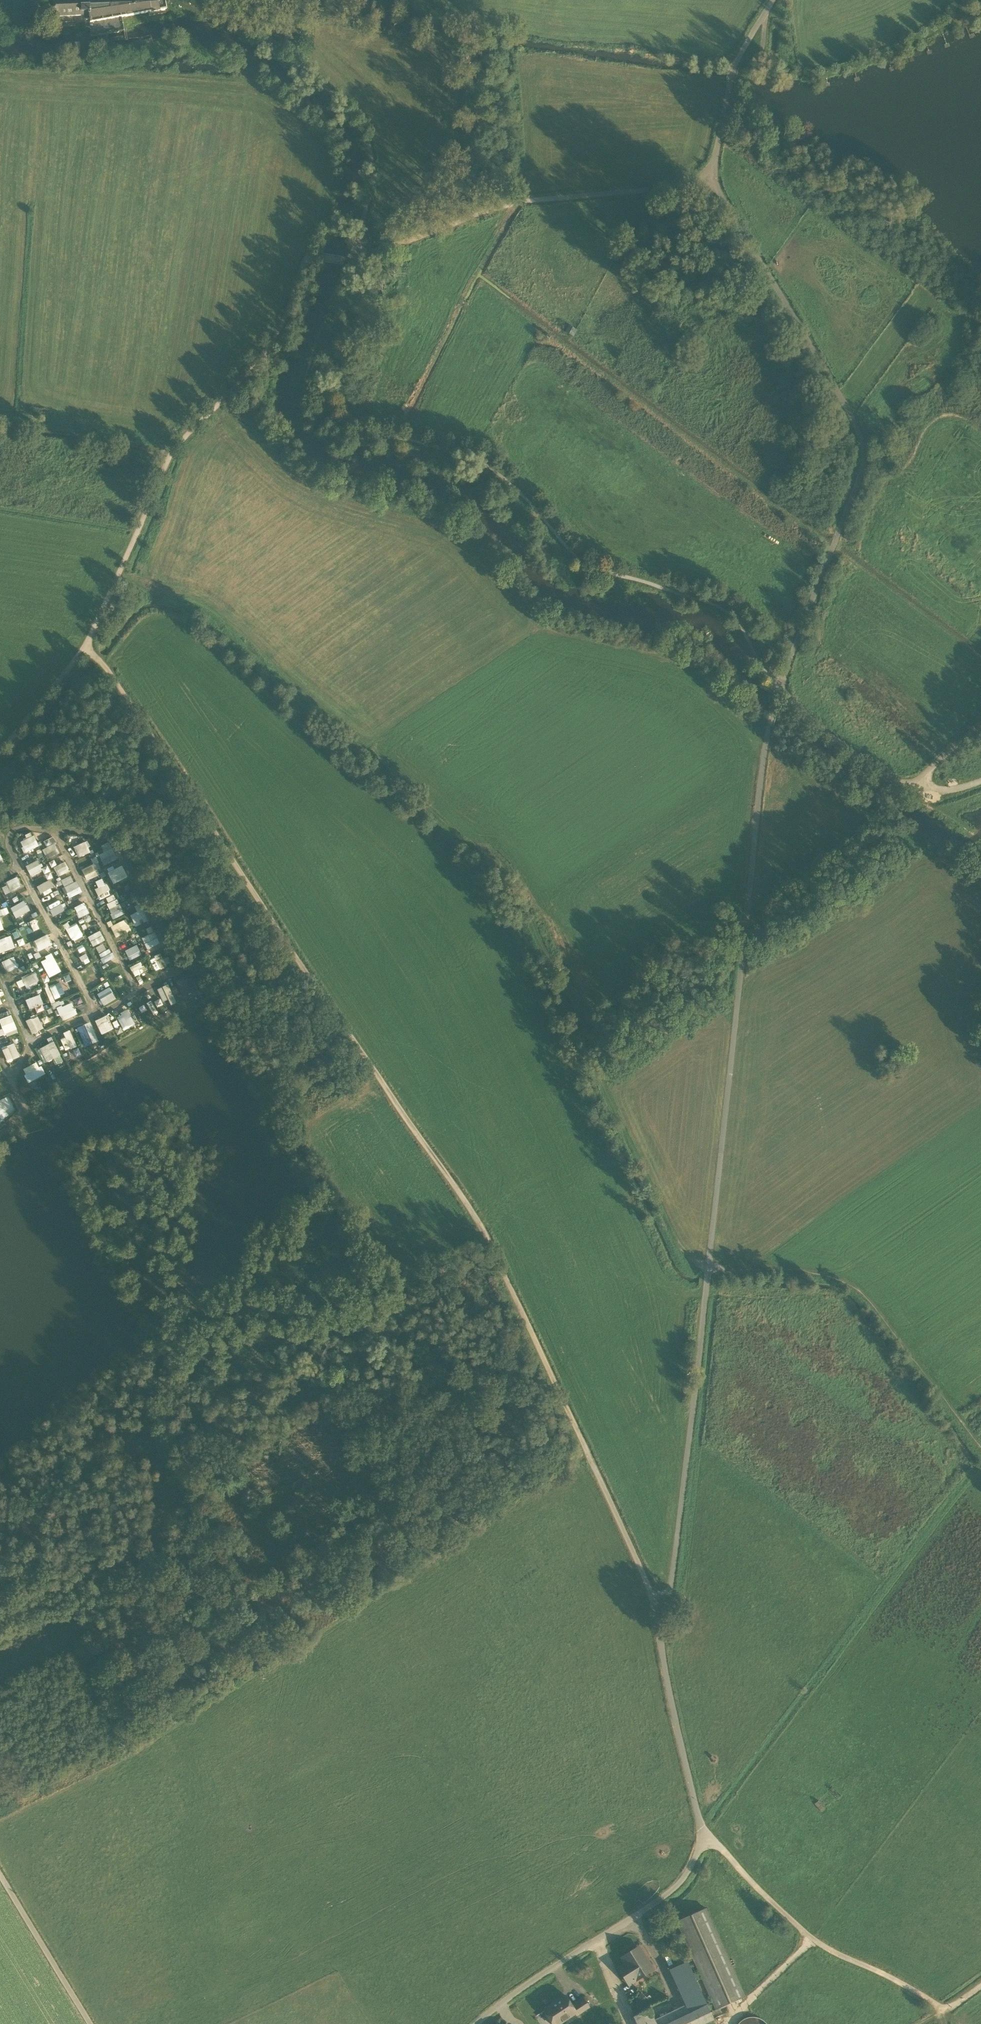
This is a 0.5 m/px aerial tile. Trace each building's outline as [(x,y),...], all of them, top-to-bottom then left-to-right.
[(92,35),(93,35),(118,30),(124,29),(122,20),(123,17),(161,9),(159,0),(54,0),(55,17),(85,15),(85,22),(87,24),(88,25),(91,25),(92,35)] [(161,9),(168,8),(166,0),(159,0),(161,9)] [(569,325),(566,332),(574,335),(577,329),(569,325)] [(24,835),(26,838),(19,842),(25,852),(39,845),(31,831),(24,835)] [(47,847),(42,849),(47,859),(61,852),(53,836),(44,841),(47,847)] [(74,846),(79,857),(91,852),(87,841),(74,846)] [(104,852),(99,855),(104,866),(118,859),(109,842),(101,846),(104,852)] [(25,863),(30,875),(43,870),(37,857),(25,863)] [(58,877),(70,870),(64,861),(53,867),(58,877)] [(113,865),(107,869),(114,884),(128,877),(123,864),(115,868),(113,865)] [(42,867),(47,879),(52,877),(48,865),(42,867)] [(70,875),(61,880),(69,898),(82,891),(77,881),(74,882),(70,875)] [(5,881),(7,885),(2,887),(5,894),(22,886),(17,876),(5,881)] [(49,879),(37,886),(41,894),(54,888),(49,879)] [(95,888),(102,904),(112,900),(108,890),(110,889),(107,883),(95,888)] [(24,899),(10,908),(16,918),(30,910),(24,899)] [(67,909),(65,903),(60,905),(58,901),(48,905),(53,915),(67,909)] [(106,906),(108,910),(109,910),(113,919),(124,915),(119,901),(106,906)] [(85,902),(74,907),(79,918),(89,914),(85,902)] [(0,910),(0,931),(4,930),(0,916),(9,913),(8,908),(0,910)] [(145,908),(130,914),(135,926),(150,920),(145,908)] [(35,919),(29,922),(34,931),(40,928),(35,919)] [(114,936),(131,931),(127,919),(111,924),(114,936)] [(64,924),(74,944),(85,938),(76,922),(70,925),(68,922),(64,924)] [(101,931),(88,936),(93,946),(105,941),(101,931)] [(155,931),(142,938),(147,949),(160,942),(155,931)] [(33,941),(38,951),(53,944),(48,934),(33,941)] [(16,947),(11,935),(0,939),(0,953),(16,947)] [(118,944),(121,951),(140,943),(138,937),(118,944)] [(99,952),(106,950),(104,944),(97,946),(99,952)] [(137,945),(125,950),(130,960),(142,954),(137,945)] [(109,948),(99,955),(104,963),(114,956),(109,948)] [(84,965),(91,961),(86,953),(79,957),(84,965)] [(149,958),(156,971),(172,963),(168,956),(163,958),(160,953),(149,958)] [(52,956),(42,960),(49,976),(60,971),(52,956)] [(4,970),(16,966),(14,957),(2,961),(4,970)] [(36,971),(15,981),(20,993),(42,983),(36,971)] [(86,978),(91,987),(101,981),(96,972),(86,978)] [(54,998),(64,994),(61,982),(50,985),(54,998)] [(162,1001),(169,999),(171,1005),(176,1003),(169,984),(157,988),(162,1001)] [(48,986),(45,987),(51,1001),(55,1000),(48,986)] [(97,994),(104,1006),(116,998),(109,986),(97,994)] [(26,999),(29,1008),(44,1003),(40,994),(26,999)] [(150,1000),(146,1003),(154,1015),(158,1012),(150,1000)] [(61,1015),(62,1019),(77,1015),(73,1002),(62,1005),(61,1001),(54,1004),(57,1016),(61,1015)] [(128,1010),(116,1016),(123,1030),(135,1024),(128,1010)] [(95,1020),(101,1034),(114,1029),(107,1014),(95,1020)] [(0,1018),(0,1019),(5,1036),(17,1033),(12,1015),(0,1018)] [(26,1021),(32,1034),(44,1028),(37,1015),(26,1021)] [(90,1021),(77,1027),(86,1046),(99,1040),(90,1021)] [(70,1029),(63,1032),(65,1037),(61,1039),(66,1051),(77,1046),(70,1029)] [(56,1064),(64,1060),(52,1040),(37,1048),(45,1063),(53,1059),(56,1064)] [(13,1042),(1,1048),(8,1062),(20,1056),(13,1042)] [(41,1066),(39,1067),(36,1062),(22,1069),(28,1082),(45,1074),(41,1066)] [(26,1085),(19,1088),(22,1093),(28,1090),(26,1085)] [(8,1115),(17,1110),(9,1095),(0,1100),(8,1115)] [(8,1116),(0,1102),(0,1121),(8,1116)] [(676,1921),(716,2010),(745,1997),(725,1952),(706,1908),(676,1921)] [(620,1969),(629,1984),(651,1970),(638,1949),(623,1958),(627,1964),(620,1969)] [(686,2005),(690,2013),(672,2022),(673,2023),(704,2023),(713,2020),(702,1995),(687,1962),(670,1970),(686,2005)] [(632,2002),(639,2008),(649,1999),(643,1992),(632,2002)] [(552,2023),(559,2023),(575,2013),(571,2006),(572,2005),(566,1996),(544,2011),(552,2023)] [(575,2013),(577,2016),(589,2007),(583,1997),(572,2005),(571,2006),(575,2013)] [(672,2022),(690,2013),(686,2005),(654,2020),(656,2023),(668,2023),(672,2022)] [(654,2020),(649,2009),(633,2016),(637,2023),(656,2023),(654,2020)] [(763,2020),(754,2016),(744,2017),(737,2023),(736,2023),(767,2023),(763,2020)]
